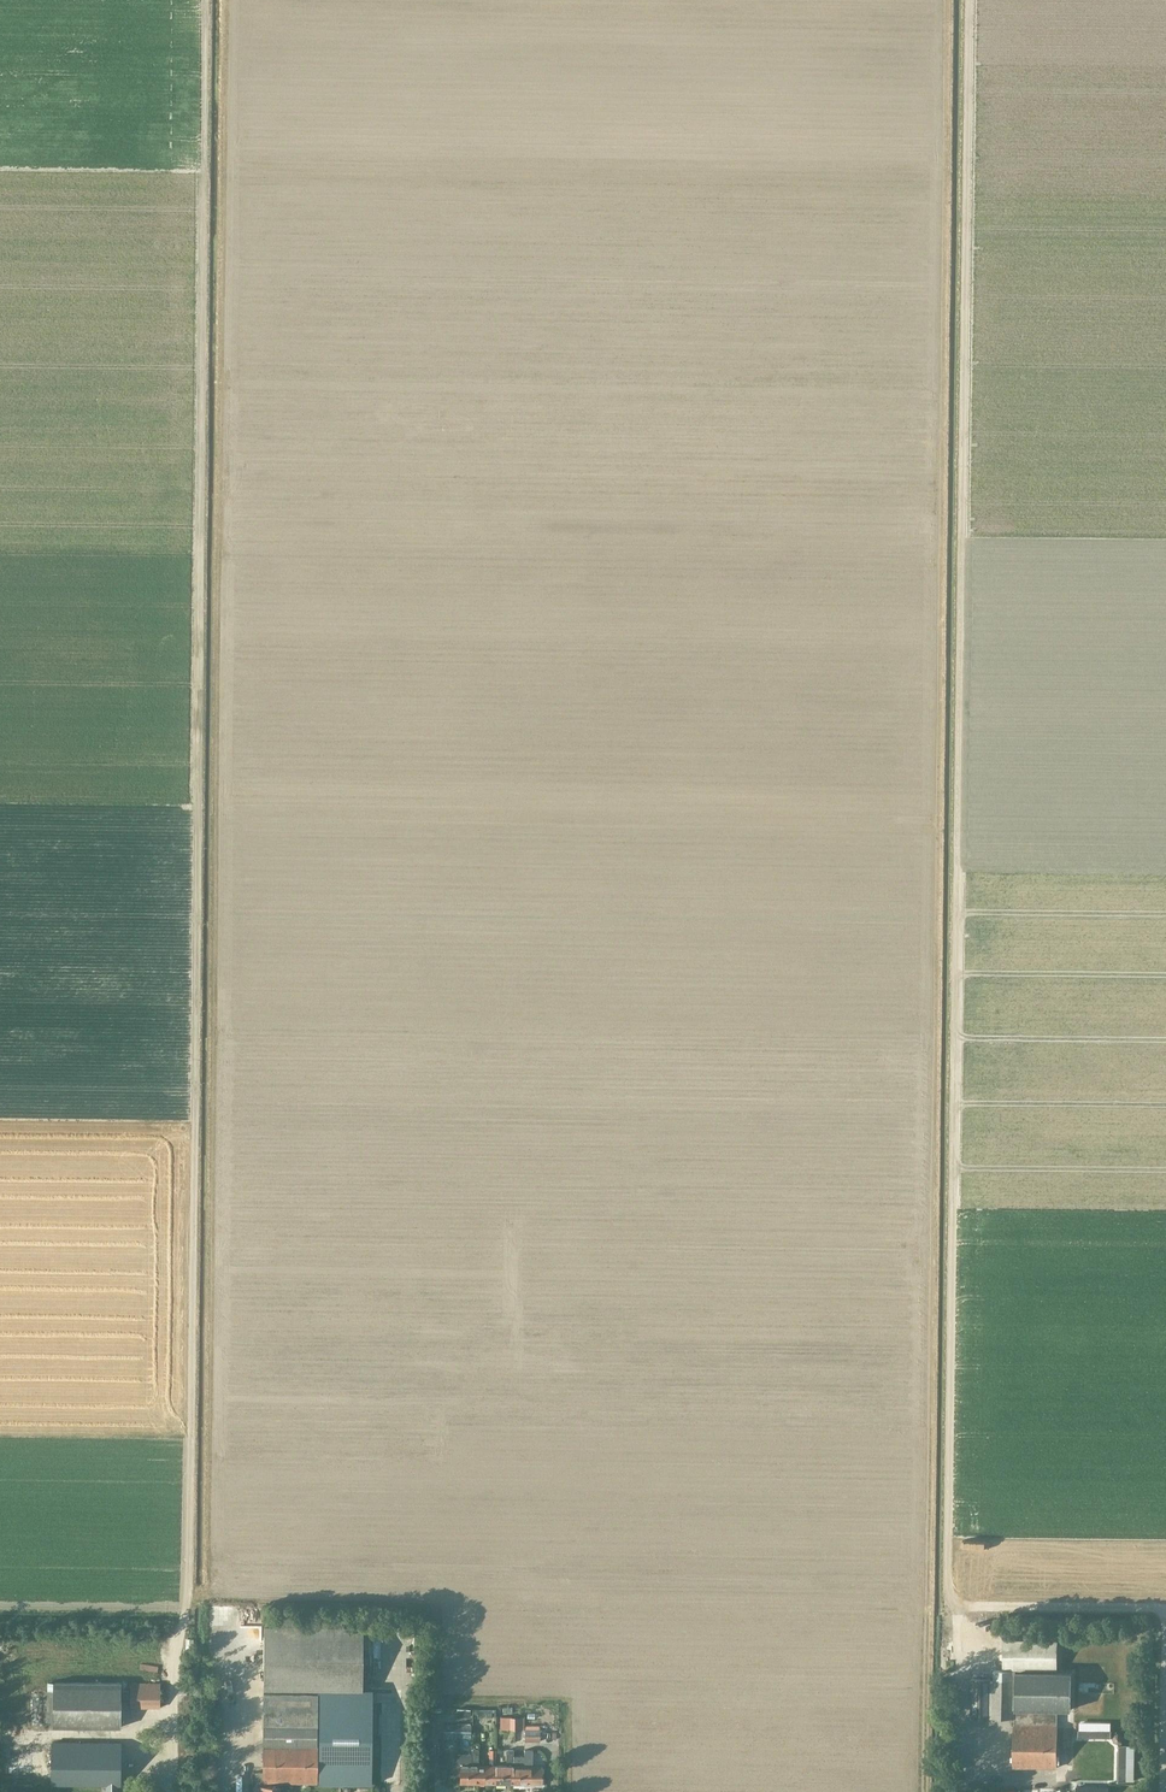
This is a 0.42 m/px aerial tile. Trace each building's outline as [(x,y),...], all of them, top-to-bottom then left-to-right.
[(360,1689),(361,1626),(274,1625),(274,1618),(264,1618),(264,1625),(262,1625),(261,1688),(360,1689)] [(1011,1670),(1054,1670),(1055,1640),(1003,1640),(1002,1670),(993,1669),(993,1679),(971,1678),(970,1717),(1014,1718),(1014,1724),(1013,1724),(1013,1767),(1056,1767),(1056,1709),(1070,1709),(1071,1672),(1011,1672),(1011,1670)] [(54,1681),(54,1726),(120,1726),(121,1682),(54,1681)] [(160,1707),(160,1683),(130,1683),(130,1707),(160,1707)] [(372,1689),(319,1688),(318,1783),(371,1783),(372,1689)] [(317,1740),(317,1693),(264,1693),(263,1772),(255,1772),(254,1791),(277,1791),(277,1782),(316,1783),(317,1740)] [(524,1733),(523,1720),(507,1720),(508,1734),(524,1733)] [(471,1725),(444,1724),(444,1738),(456,1739),(456,1737),(471,1737),(471,1725)] [(19,1729),(18,1776),(42,1777),(43,1729),(19,1729)] [(525,1741),(540,1742),(540,1729),(525,1729),(525,1741)] [(120,1743),(51,1742),(51,1784),(106,1784),(106,1791),(117,1791),(117,1785),(120,1785),(120,1743)] [(478,1783),(478,1765),(478,1749),(472,1749),(472,1754),(457,1754),(457,1764),(453,1766),(453,1772),(457,1774),(460,1774),(460,1783),(478,1783)] [(478,1765),(478,1783),(495,1783),(495,1765),(496,1765),(496,1758),(496,1749),(489,1749),(489,1758),(489,1765),(478,1765)] [(513,1783),(513,1765),(513,1756),(513,1749),(507,1749),(506,1765),(496,1765),(495,1765),(495,1783),(513,1783)] [(513,1783),(531,1784),(541,1784),(541,1766),(532,1765),(532,1750),(524,1750),(524,1756),(513,1756),(513,1765),(513,1783)]
